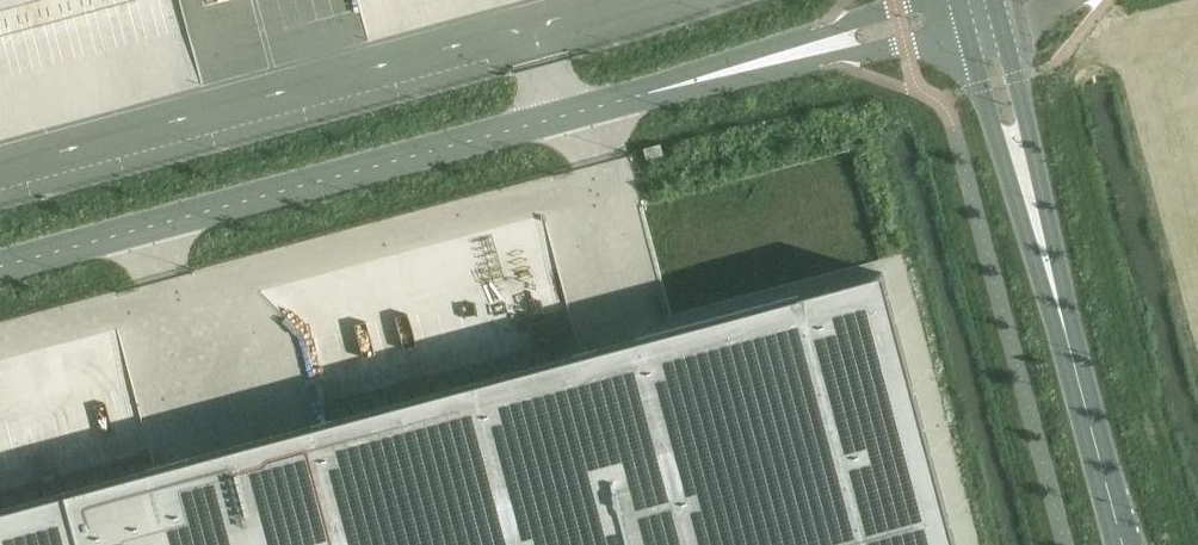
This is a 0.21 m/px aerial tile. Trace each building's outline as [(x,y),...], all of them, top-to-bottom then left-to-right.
[(660,145),(644,149),(647,159),(663,155),(660,145)] [(916,399),(883,278),(882,273),(836,285),(616,344),(185,459),(88,485),(0,509),(0,544),(955,544),(916,399)]
